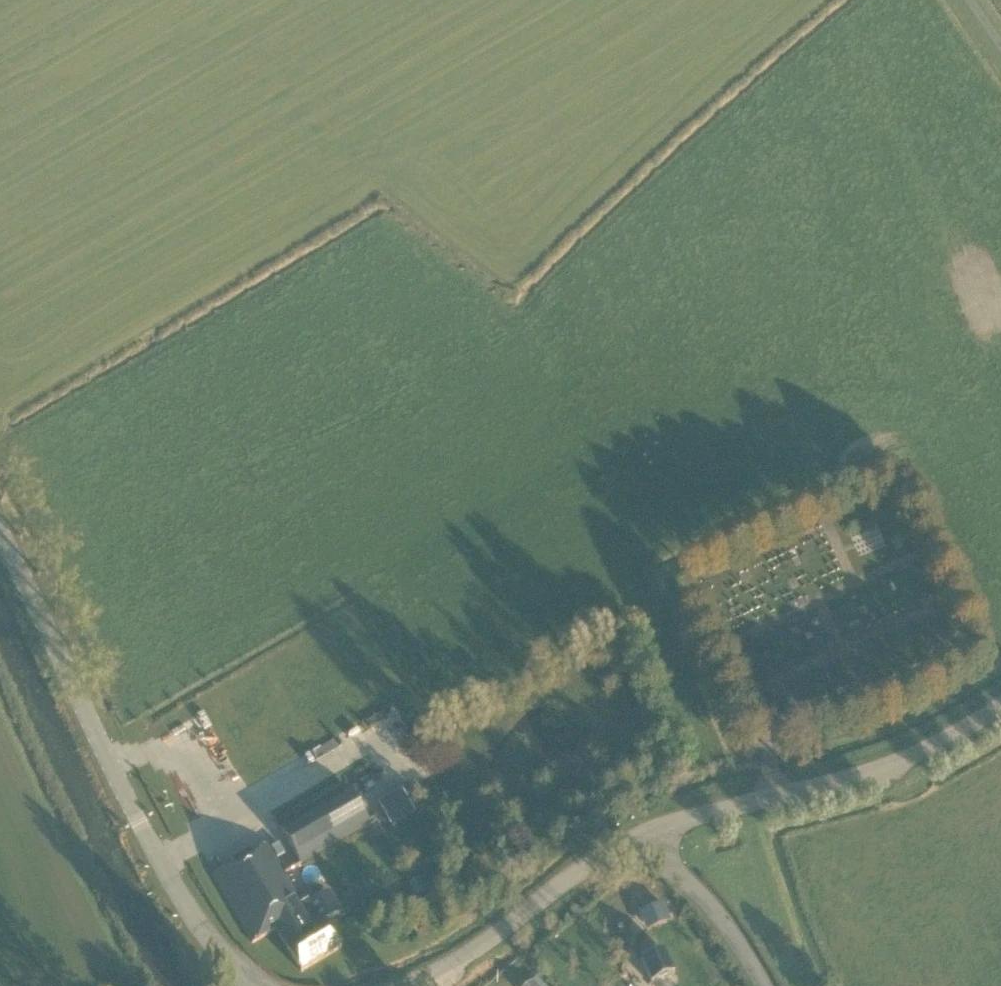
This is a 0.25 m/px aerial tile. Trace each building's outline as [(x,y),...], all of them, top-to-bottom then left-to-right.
[(340,640),(220,710),(262,782),(382,712),(340,640)] [(777,698),(766,697),(765,714),(777,715),(777,698)] [(367,818),(350,789),(280,831),(302,867),(372,825),(367,818)] [(402,792),(378,806),(392,829),(416,815),(402,792)] [(377,822),(373,815),(367,818),(372,825),(377,822)] [(253,945),(276,931),(300,972),(341,949),(327,924),(322,927),(308,903),(303,905),(268,844),(213,877),(253,945)] [(395,903),(384,909),(391,923),(402,917),(395,903)] [(662,905),(640,915),(643,924),(666,915),(662,905)] [(633,968),(642,985),(653,985),(667,979),(656,957),(633,968)]
